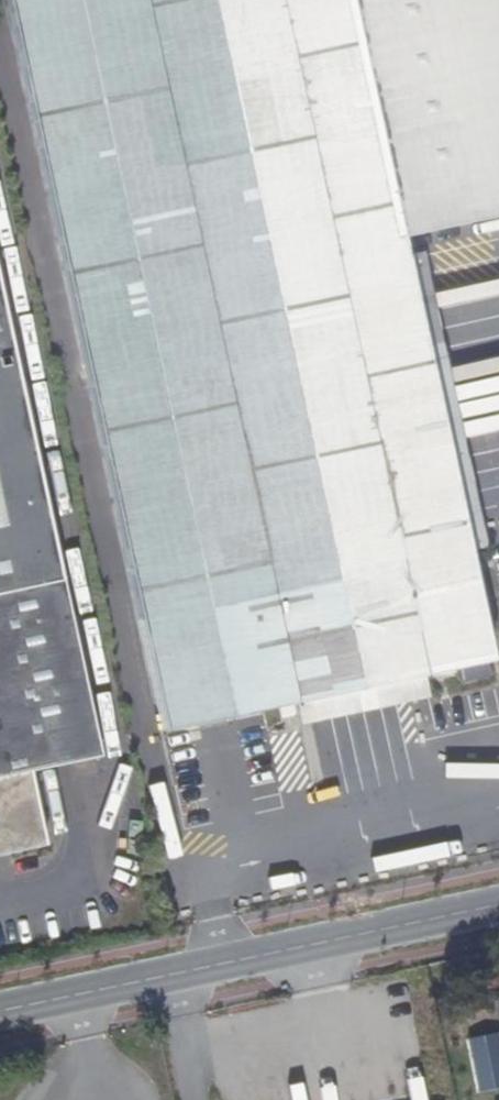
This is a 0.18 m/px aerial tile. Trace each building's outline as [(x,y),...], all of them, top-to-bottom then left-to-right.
[(178,724),(498,654),(498,645),(476,545),(416,263),(412,241),(498,221),(498,0),(19,0),(178,724)] [(0,259),(0,848),(48,839),(34,764),(103,749),(0,259)] [(493,541),(434,260),(416,263),(476,545),(493,541)] [(466,1039),(477,1093),(498,1089),(498,1033),(466,1039)]
